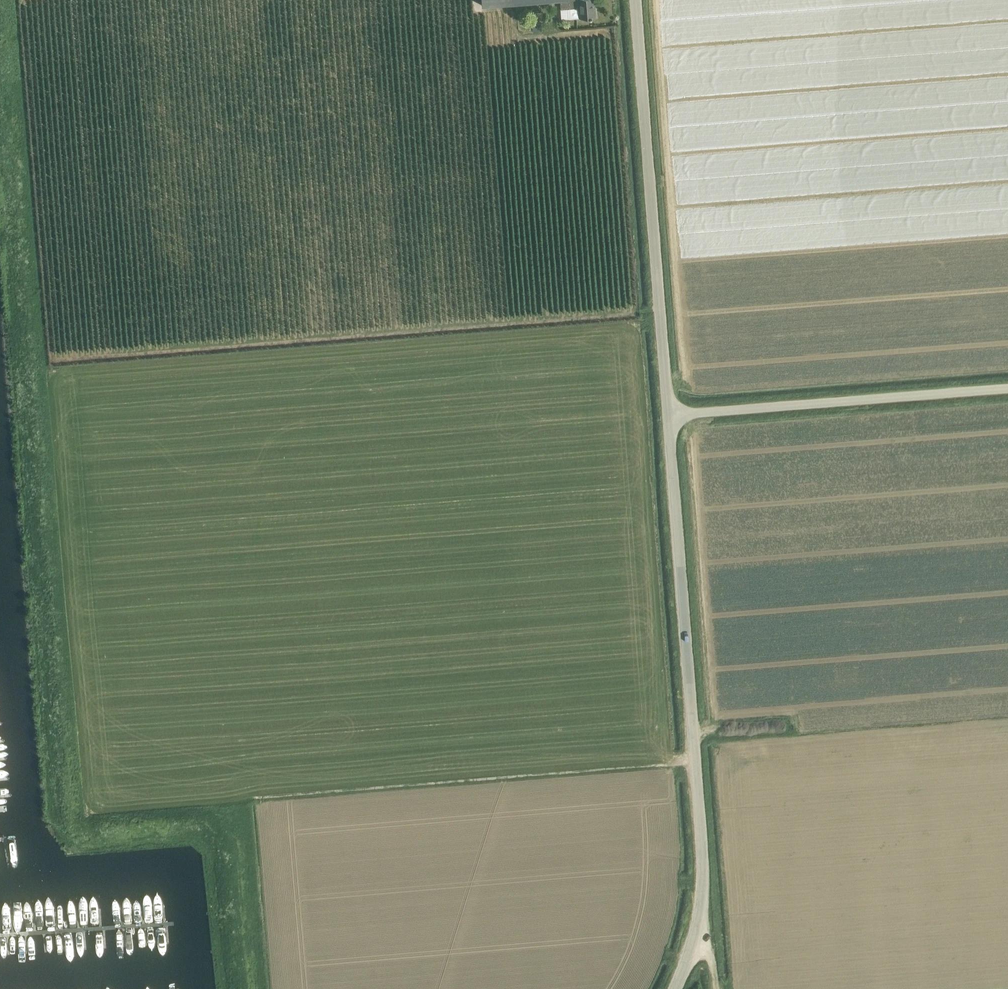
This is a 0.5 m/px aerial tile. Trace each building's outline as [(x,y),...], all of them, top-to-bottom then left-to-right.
[(561,9),(568,8),(569,18),(590,16),(590,17),(592,17),(592,16),(595,16),(594,0),(560,0),(561,9)]
